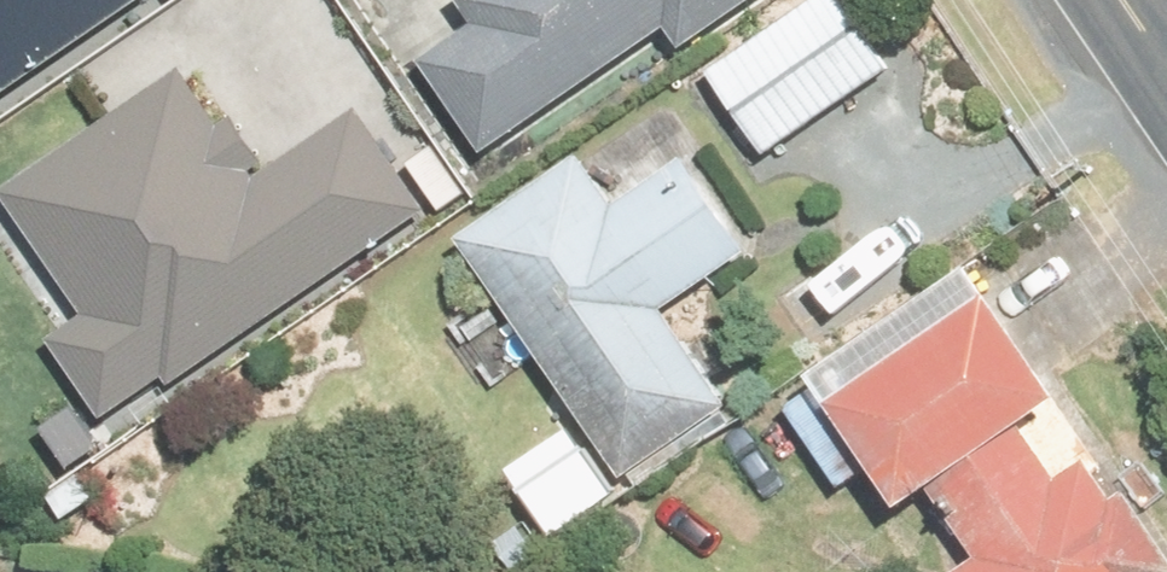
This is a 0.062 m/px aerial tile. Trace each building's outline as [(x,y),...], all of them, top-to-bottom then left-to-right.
[(144,0),(0,0),(0,101),(144,0)] [(484,22),(423,64),(487,157),(673,30),(685,48),(755,0),(469,0),(484,22)] [(841,0),(827,0),(715,76),(768,155),(890,72),(841,0)] [(265,180),(191,71),(6,198),(88,317),(51,343),(110,428),(425,213),(359,116),(265,180)] [(757,255),(664,114),(469,242),(626,482),(733,412),(668,313),(757,255)] [(978,272),(818,378),(906,510),(938,488),(985,559),(965,571),(1166,571),(1166,552),(1102,456),(1062,483),(1024,425),(1063,399),(978,272)] [(623,502),(588,446),(534,479),(569,536),(623,502)]
